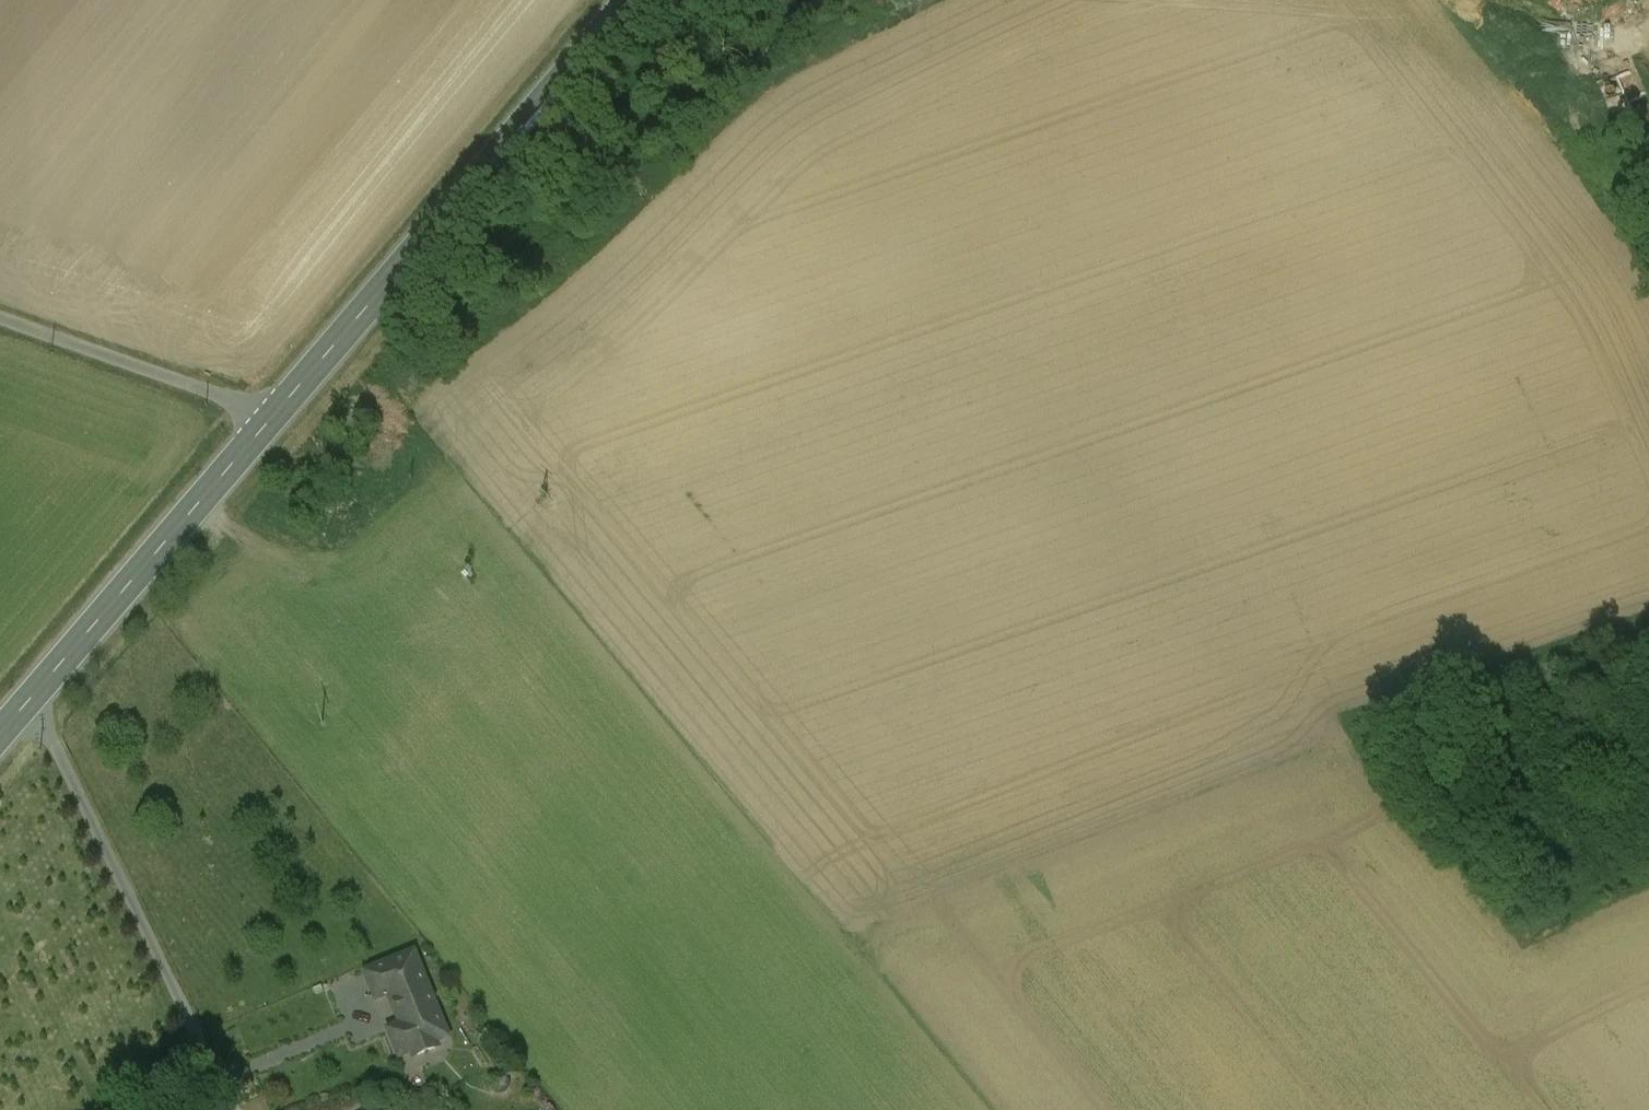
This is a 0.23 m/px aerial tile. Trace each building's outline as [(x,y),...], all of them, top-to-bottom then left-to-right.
[(1617,74),(1618,91),(1645,90),(1645,73),(1617,74)] [(450,1032),(415,953),(408,956),(363,977),(378,1009),(391,1003),(401,1026),(389,1031),(400,1054),(450,1032)]
